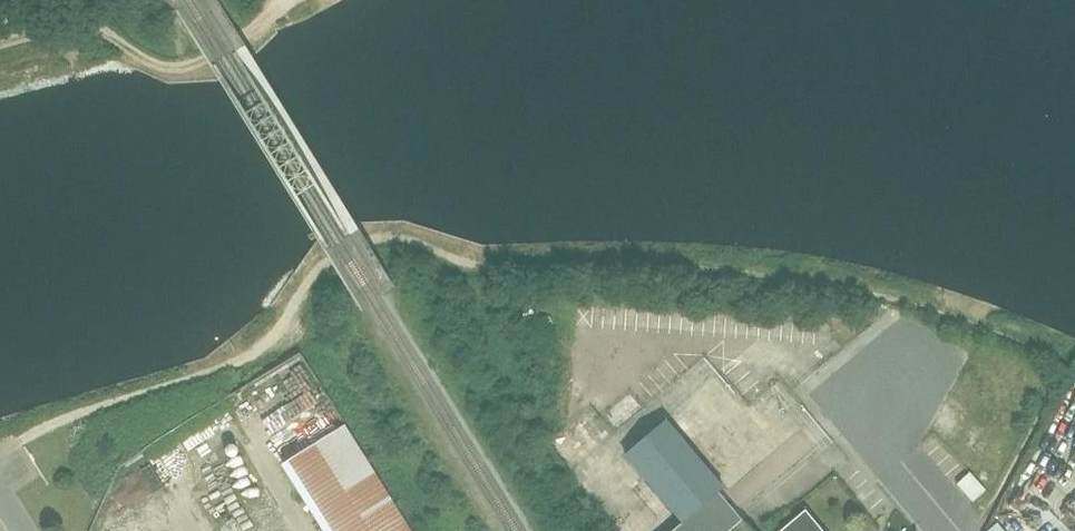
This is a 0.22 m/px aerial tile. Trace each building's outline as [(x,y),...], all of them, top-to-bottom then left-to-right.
[(667,421),(626,455),(683,522),(683,523),(720,493),(724,489),(667,421)] [(344,424),(281,464),(323,530),(411,530),(344,424)] [(986,490),(970,472),(957,484),(973,502),(986,490)] [(720,493),(683,523),(683,522),(672,530),(752,530),(720,493)] [(806,510),(781,530),(823,530),(806,510)]
